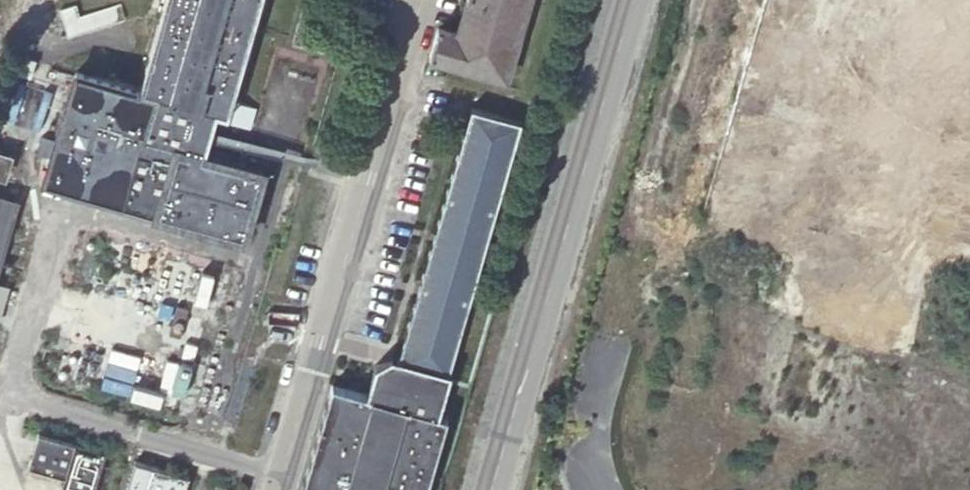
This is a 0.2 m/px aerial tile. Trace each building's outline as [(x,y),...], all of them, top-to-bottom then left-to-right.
[(147,100),(79,81),(47,184),(124,205),(140,154),(175,164),(158,216),(242,240),(262,173),(204,156),(215,118),(235,124),(271,0),(177,0),(147,100)] [(57,4),(65,31),(101,21),(96,6),(75,12),(72,0),(71,0),(57,4)] [(450,50),(429,44),(424,65),(504,87),(529,0),(464,0),(450,50)] [(468,107),(395,357),(444,372),(519,120),(468,107)] [(0,194),(0,244),(14,198),(0,194)] [(83,322),(69,319),(66,330),(79,334),(83,322)] [(85,358),(73,355),(69,367),(52,363),(49,375),(78,383),(85,358)] [(395,357),(392,356),(376,364),(369,385),(334,374),(301,489),(423,489),(448,407),(442,405),(451,374),(444,372),(395,357)] [(33,433),(23,463),(60,474),(55,489),(88,489),(99,452),(33,433)] [(128,461),(120,489),(178,489),(181,477),(128,461)]
